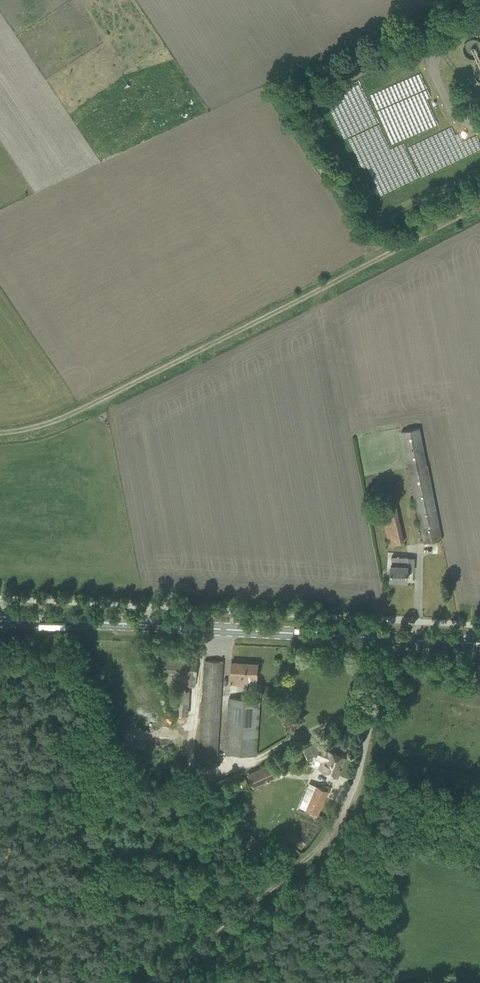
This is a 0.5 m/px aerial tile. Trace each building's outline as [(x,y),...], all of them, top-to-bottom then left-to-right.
[(408,468),(424,543),(442,539),(427,464),(426,464),(419,427),(402,430),(409,467),(408,468)] [(406,540),(396,505),(381,509),(390,545),(406,540)] [(399,556),(396,556),(391,555),(390,579),(407,580),(408,556),(399,556)] [(158,657),(157,676),(164,677),(163,683),(196,686),(198,660),(158,657)] [(204,660),(198,760),(218,760),(223,661),(204,660)] [(230,683),(257,685),(258,663),(231,662),(230,683)] [(226,753),(257,755),(260,699),(229,697),(226,753)] [(188,715),(189,706),(176,706),(175,714),(188,715)] [(336,774),(343,756),(320,747),(322,741),(318,740),(302,748),(307,758),(318,753),(316,757),(324,760),(320,768),(336,774)] [(276,778),(270,763),(248,773),(254,787),(276,778)] [(318,814),(328,791),(316,786),(307,809),(318,814)]
